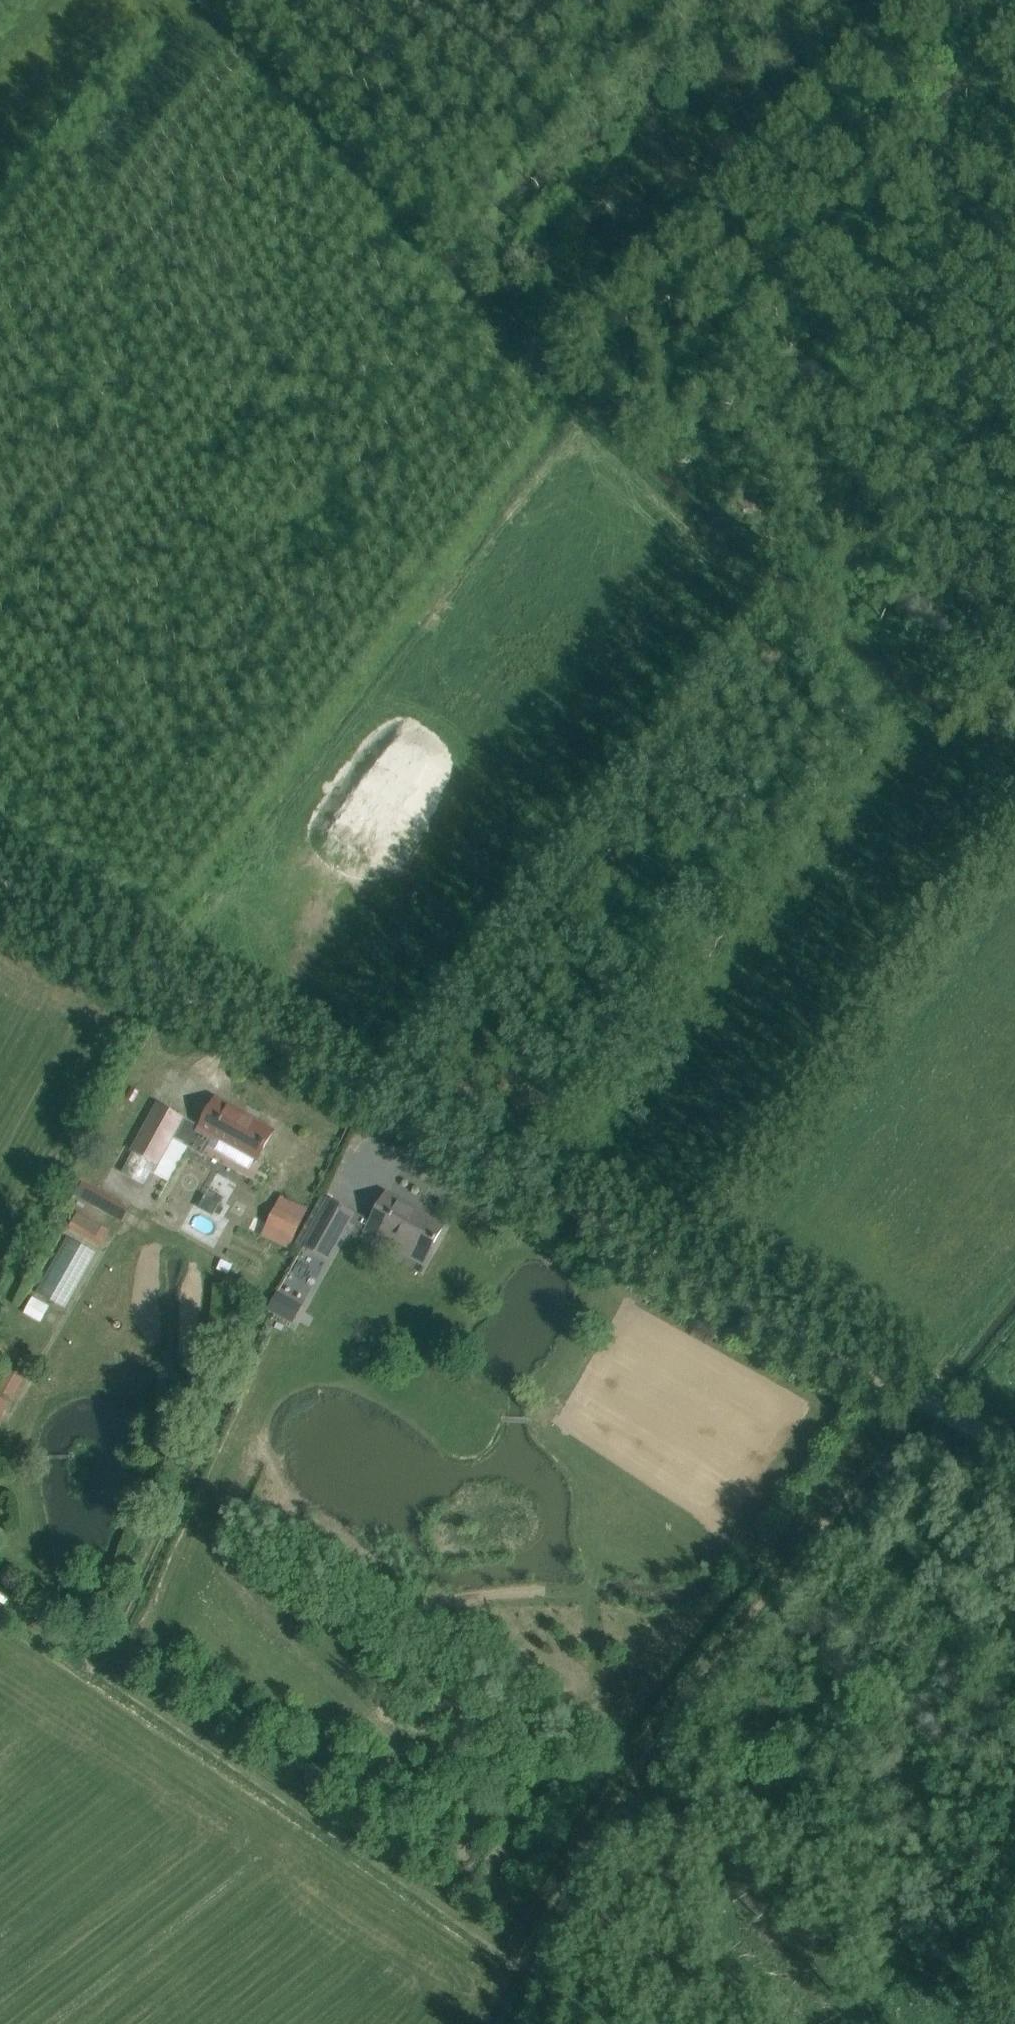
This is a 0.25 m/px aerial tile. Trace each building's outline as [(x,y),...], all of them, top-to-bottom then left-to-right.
[(217,1098),(199,1131),(213,1139),(215,1135),(258,1159),(274,1130),(217,1098)] [(133,1151),(156,1164),(157,1164),(183,1118),(161,1106),(158,1104),(132,1150),(133,1151)] [(80,1196),(122,1220),(129,1207),(87,1183),(80,1196)] [(205,1190),(198,1205),(212,1211),(219,1196),(205,1190)] [(387,1193),(369,1226),(383,1234),(385,1230),(428,1254),(444,1225),(387,1193)] [(267,1222),(261,1234),(287,1247),(293,1234),(306,1209),(280,1196),(267,1222)] [(304,1244),(328,1258),(353,1213),(329,1199),(304,1244)] [(78,1211),(72,1222),(103,1239),(109,1229),(78,1211)] [(67,1237),(37,1294),(63,1307),(65,1308),(95,1251),(93,1250),(67,1237)] [(222,1259),(217,1269),(228,1274),(233,1265),(222,1259)] [(278,1290),(268,1309),(293,1323),(303,1304),(278,1290)] [(33,1297),(25,1313),(38,1320),(46,1304),(33,1297)] [(13,1398),(21,1382),(8,1375),(0,1391),(13,1398)] [(0,1422),(10,1402),(0,1396),(0,1422)]
